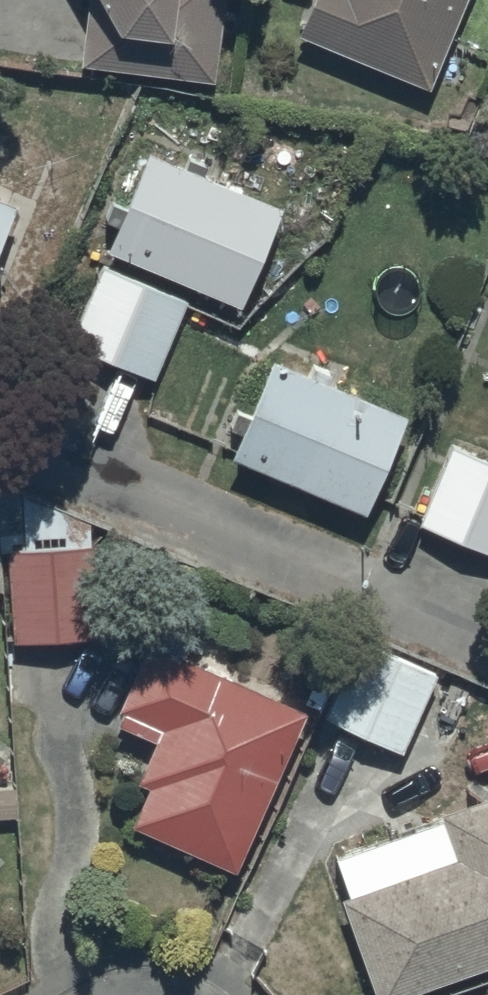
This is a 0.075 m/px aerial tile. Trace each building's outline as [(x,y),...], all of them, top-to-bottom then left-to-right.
[(220,0),(87,0),(81,58),(212,72),(220,0)] [(297,27),(431,81),(463,0),(307,0),(297,27)] [(279,197),(144,141),(106,238),(111,240),(75,325),(120,343),(155,258),(239,293),(279,197)] [(13,194),(0,188),(0,224),(13,194)] [(406,403),(273,353),(235,451),(369,501),(406,403)] [(451,436),(418,515),(487,545),(487,452),(451,436)] [(97,629),(89,543),(66,544),(65,529),(32,531),(33,540),(6,542),(11,636),(97,629)] [(235,863),(304,703),(150,630),(120,700),(124,702),(118,716),(156,733),(138,775),(148,779),(131,817),(235,863)] [(402,746),(435,667),(355,630),(334,681),(315,673),(304,698),(323,706),(321,711),(402,746)] [(377,994),(487,957),(487,789),(440,805),(443,812),(334,849),(347,888),(341,890),(377,994)]
